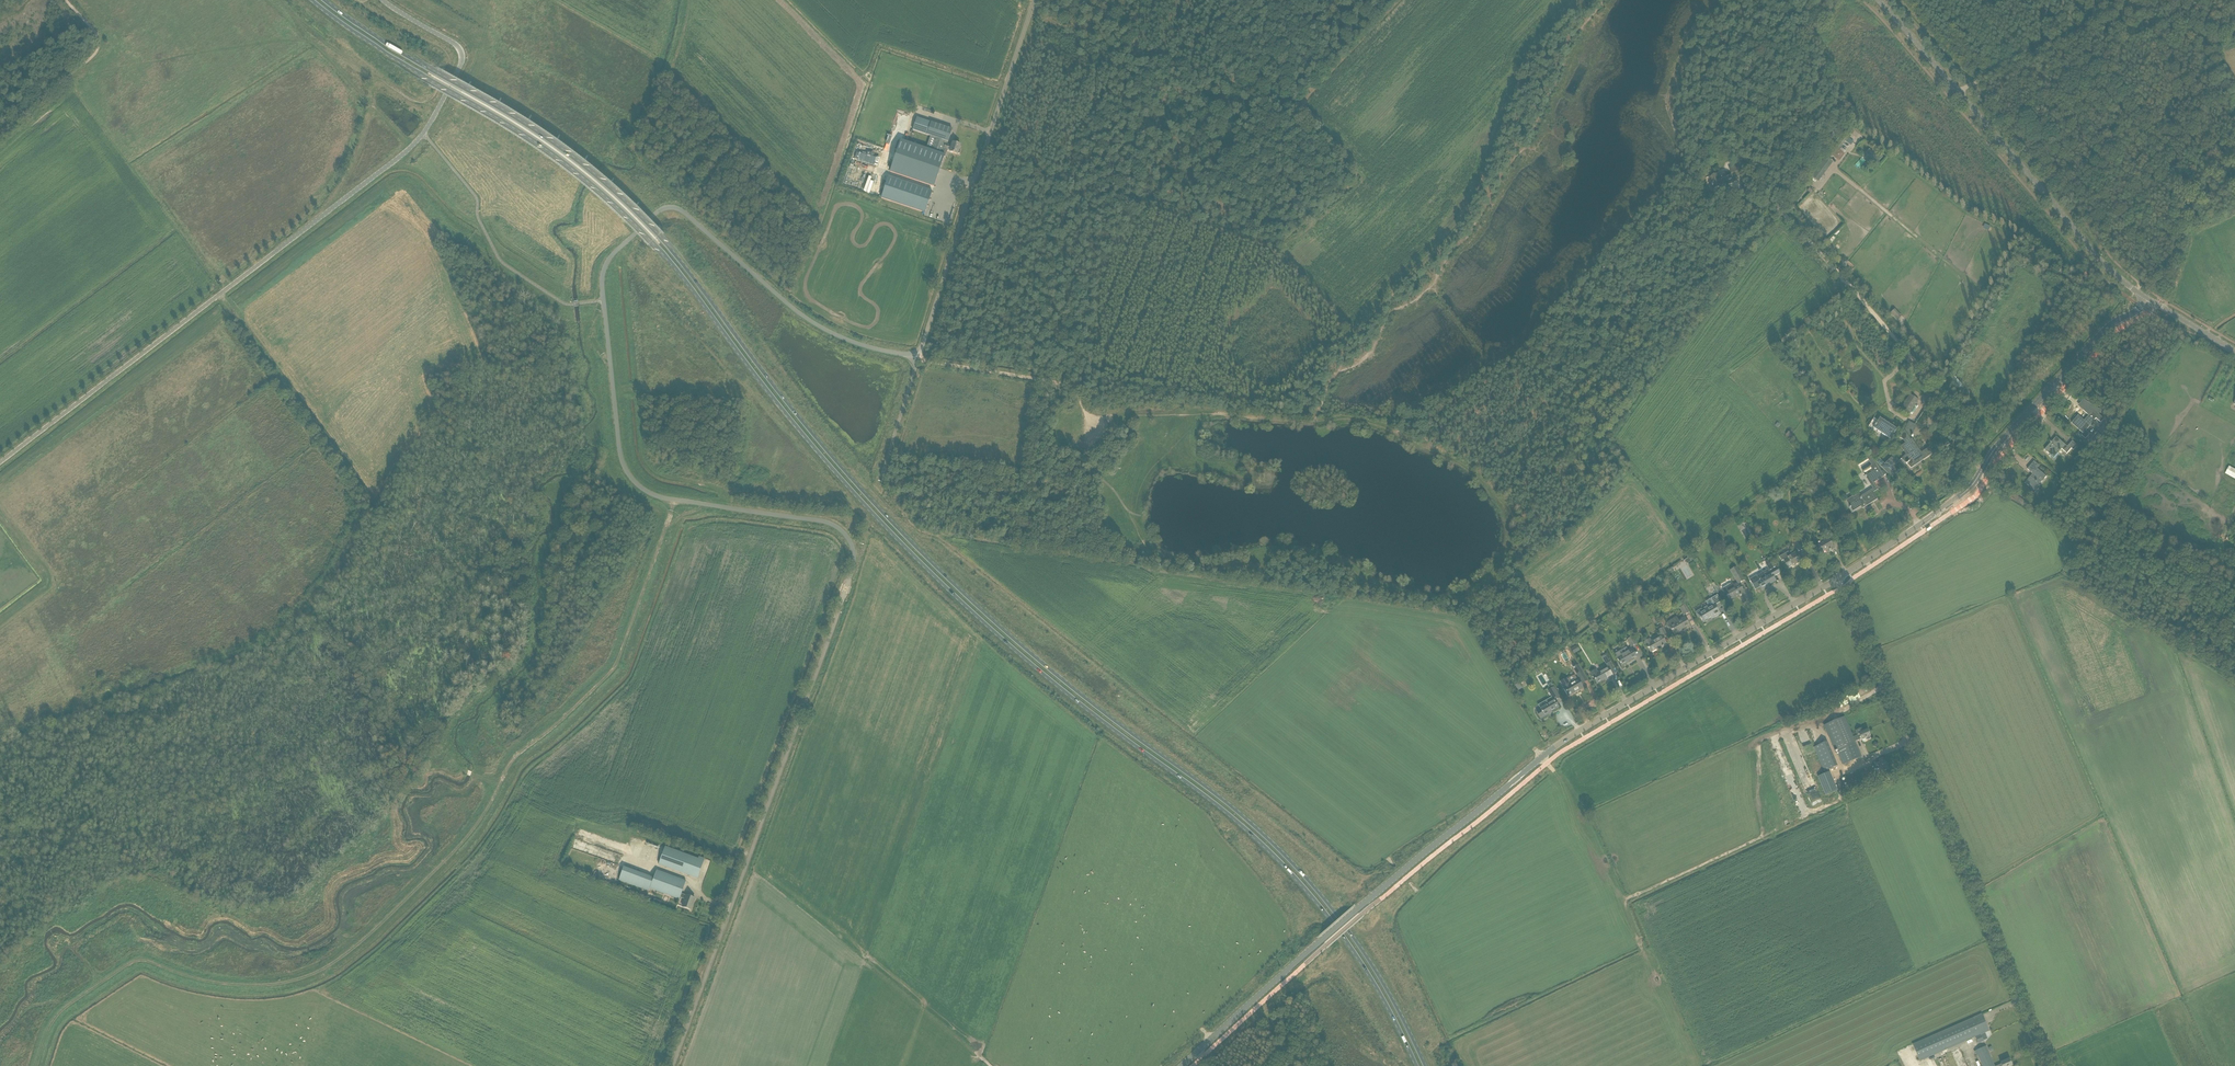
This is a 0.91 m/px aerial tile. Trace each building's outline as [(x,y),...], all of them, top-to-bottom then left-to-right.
[(467,10),(468,26),(480,26),(480,9),(467,10)] [(530,78),(540,85),(544,79),(533,73),(530,78)] [(548,103),(551,98),(546,95),(543,100),(548,103)] [(467,114),(461,122),(463,124),(470,116),(467,114)] [(911,124),(910,129),(949,143),(954,128),(915,115),(911,124)] [(1832,156),(1839,161),(1846,152),(1841,148),(1849,138),(1844,135),(1835,147),(1837,149),(1832,156)] [(900,140),(890,172),(934,187),(944,157),(941,156),(942,154),(930,150),(926,149),(925,148),(906,142),(900,140)] [(948,145),(946,149),(950,150),(949,152),(957,155),(958,154),(959,153),(960,150),(959,150),(960,145),(953,143),(951,146),(948,145)] [(1866,153),(1874,160),(1877,157),(1869,149),(1866,153)] [(1825,158),(1811,176),(1818,181),(1832,163),(1825,158)] [(888,177),(881,198),(925,212),(932,192),(888,177)] [(1895,309),(1892,311),(1899,318),(1901,316),(1895,309)] [(1954,375),(1949,380),(1960,393),(1966,388),(1954,375)] [(1842,380),(1836,385),(1839,388),(1845,384),(1842,380)] [(1910,394),(1900,411),(1908,416),(1918,400),(1910,394)] [(2078,416),(2072,423),(2083,433),(2081,435),(2085,439),(2090,434),(2086,430),(2090,426),(2089,425),(2096,418),(2101,422),(2104,419),(2094,410),(2095,408),(2088,404),(2083,410),(2089,416),(2084,421),(2078,416)] [(1873,428),(1890,440),(1897,429),(1880,418),(1873,428)] [(1904,431),(1900,438),(1903,439),(1906,443),(1901,447),(1906,454),(1901,458),(1907,464),(1907,463),(1911,467),(1914,465),(1914,464),(1922,458),(1923,460),(1932,454),(1929,448),(1921,454),(1914,444),(1915,444),(1912,439),(1911,440),(1910,439),(1916,425),(1909,422),(1904,431)] [(2049,456),(2050,456),(2054,460),(2059,454),(2058,453),(2062,449),(2067,453),(2071,448),(2073,450),(2077,445),(2073,441),(2067,447),(2056,437),(2045,450),(2050,455),(2049,456)] [(1876,462),(1891,478),(1900,469),(1895,465),(1899,461),(1893,455),(1885,464),(1879,458),(1876,462)] [(2025,483),(2034,490),(2041,481),(2042,482),(2046,476),(2037,468),(2040,466),(2034,461),(2027,469),(2034,475),(2032,477),(2031,476),(2025,483)] [(1870,467),(1871,469),(1864,473),(1865,475),(1865,476),(1866,477),(1871,484),(1878,480),(1876,476),(1881,473),(1881,472),(1876,464),(1870,467)] [(2234,479),(2234,469),(2229,466),(2225,474),(2234,479)] [(1865,506),(1877,499),(1871,490),(1860,497),(1859,494),(1853,498),(1852,497),(1847,501),(1850,506),(1849,507),(1850,508),(1851,507),(1853,511),(1861,506),(1862,508),(1864,507),(1862,504),(1864,503),(1865,506)] [(1747,541),(1754,538),(1750,527),(1743,530),(1747,541)] [(1815,546),(1819,554),(1829,548),(1830,550),(1834,548),(1828,538),(1815,546)] [(1794,541),(1799,551),(1803,549),(1797,539),(1794,541)] [(1779,557),(1782,561),(1784,560),(1788,567),(1793,564),(1794,565),(1801,561),(1796,552),(1790,555),(1788,552),(1779,557)] [(1760,587),(1762,590),(1766,587),(1766,586),(1775,581),(1773,577),(1779,573),(1773,563),(1767,566),(1768,569),(1756,576),(1756,575),(1749,579),(1755,590),(1760,587)] [(1732,582),(1723,588),(1729,600),(1739,594),(1740,596),(1745,594),(1739,584),(1744,580),(1736,567),(1730,570),(1737,583),(1734,585),(1732,582)] [(1720,614),(1718,610),(1719,609),(1716,605),(1721,602),(1717,595),(1711,599),(1714,605),(1709,608),(1708,606),(1702,610),(1701,609),(1696,612),(1699,619),(1701,618),(1703,623),(1708,620),(1708,619),(1714,615),(1715,617),(1720,614)] [(1679,608),(1684,616),(1690,612),(1686,604),(1679,608)] [(1676,617),(1667,622),(1675,634),(1679,632),(1679,631),(1689,625),(1684,617),(1679,620),(1676,617)] [(1650,638),(1644,642),(1650,652),(1662,646),(1663,648),(1667,645),(1662,636),(1666,634),(1663,627),(1657,631),(1660,636),(1651,641),(1650,638)] [(1627,640),(1631,647),(1636,644),(1632,637),(1627,640)] [(1615,654),(1622,666),(1627,663),(1626,662),(1636,656),(1632,648),(1624,653),(1622,650),(1615,654)] [(1613,676),(1612,675),(1615,673),(1609,663),(1606,665),(1608,668),(1598,673),(1596,670),(1591,673),(1597,683),(1608,677),(1609,679),(1610,678),(1613,676),(1613,677),(1613,676)] [(1578,665),(1573,668),(1580,679),(1585,677),(1578,665)] [(1566,679),(1561,682),(1564,688),(1563,688),(1568,697),(1576,692),(1575,691),(1578,690),(1579,690),(1583,688),(1579,680),(1570,685),(1566,679)] [(1520,682),(1513,687),(1516,692),(1518,691),(1518,690),(1523,687),(1520,682)] [(1554,687),(1549,691),(1552,697),(1554,700),(1555,700),(1560,697),(1554,687)] [(1540,709),(1537,711),(1541,719),(1549,714),(1552,712),(1551,711),(1559,707),(1555,700),(1554,700),(1552,697),(1549,698),(1551,702),(1540,709)] [(1824,726),(1834,751),(1837,750),(1843,765),(1862,757),(1855,742),(1861,739),(1862,740),(1870,736),(1867,730),(1863,732),(1862,729),(1856,731),(1857,735),(1853,737),(1844,717),(1824,726)] [(1814,747),(1824,772),(1837,766),(1827,742),(1814,747)] [(1878,763),(1882,772),(1889,769),(1885,760),(1878,763)] [(1829,772),(1818,777),(1826,795),(1837,790),(1829,772)] [(665,847),(658,864),(697,879),(704,859),(699,857),(698,859),(665,847)] [(649,891),(650,889),(649,889),(653,877),(624,867),(619,880),(649,891)] [(681,894),(686,881),(681,880),(656,870),(653,877),(649,889),(650,889),(680,900),(680,898),(681,894)] [(691,910),(695,898),(687,895),(687,896),(681,894),(680,898),(684,899),(682,907),(691,910)] [(1313,985),(1324,993),(1328,987),(1317,979),(1313,985)] [(1912,1044),(1920,1061),(1975,1037),(1978,1043),(1983,1041),(1981,1034),(1989,1031),(1981,1014),(1912,1044)] [(1974,1051),(1975,1054),(1977,1054),(1980,1061),(1982,1065),(1995,1065),(1986,1046),(1975,1050),(1975,1051),(1974,1051)]
